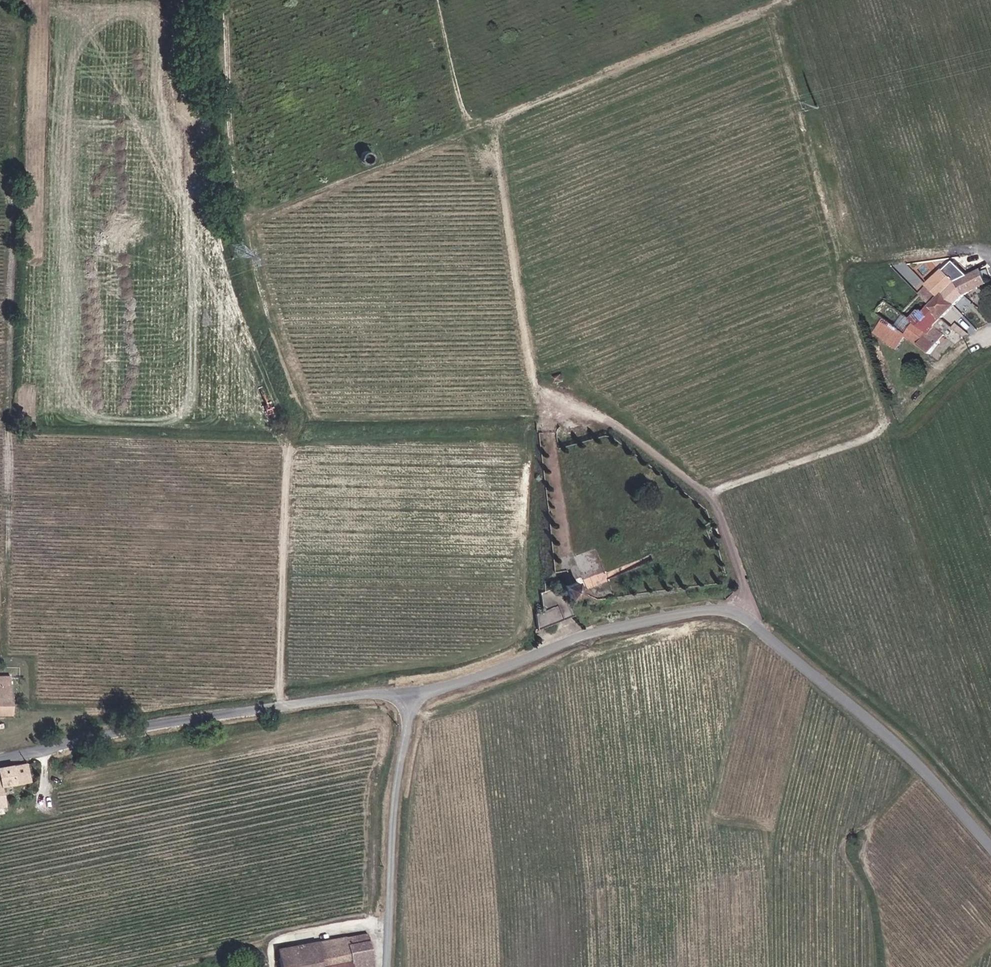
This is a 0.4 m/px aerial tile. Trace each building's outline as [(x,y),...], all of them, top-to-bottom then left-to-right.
[(990,268),(980,259),(966,273),(952,261),(910,304),(882,282),(870,294),(892,312),(882,324),(902,342),(913,329),(936,348),(950,331),(940,321),(990,268)] [(590,578),(578,581),(581,592),(592,589),(590,578)] [(549,605),(549,622),(585,614),(581,591),(549,598),(549,605)] [(0,671),(0,680),(2,680),(1,705),(21,705),(24,678),(21,678),(12,678),(12,671),(8,671),(0,671)] [(17,793),(18,793),(15,777),(37,772),(34,754),(9,759),(13,777),(17,793)] [(17,793),(13,777),(7,778),(0,779),(0,797),(17,793)] [(315,966),(358,966),(362,966),(368,966),(385,963),(385,958),(379,924),(330,935),(331,941),(310,946),(315,966)] [(330,935),(308,939),(310,946),(331,941),(330,935)] [(308,939),(293,942),(294,949),(310,946),(308,939)] [(294,949),(298,966),(315,966),(310,946),(294,949)]
